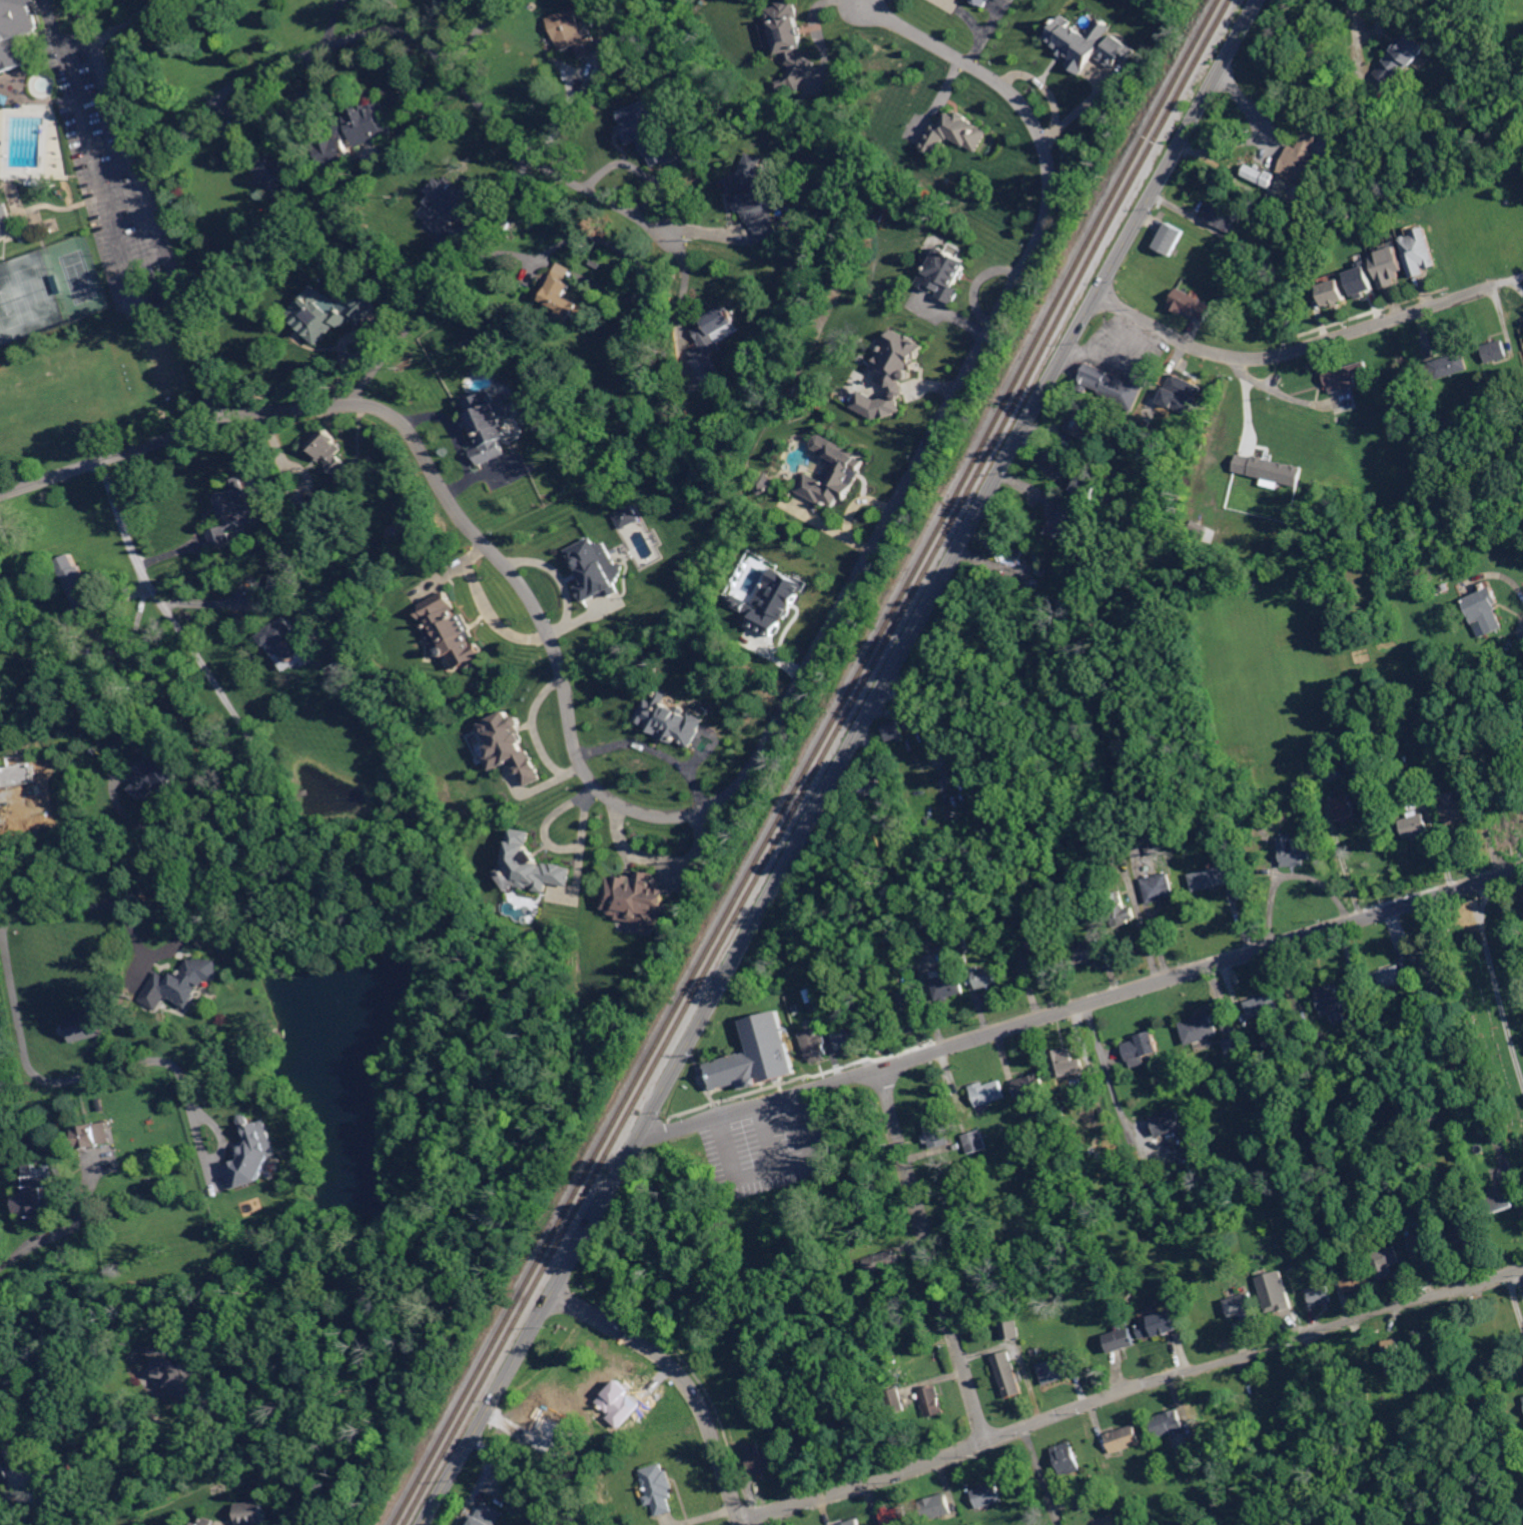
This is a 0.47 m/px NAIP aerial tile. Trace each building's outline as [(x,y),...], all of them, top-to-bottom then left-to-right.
[(31,64),(0,75),(0,0),(37,0),(39,5),(32,7),(35,16),(37,15),(42,29),(40,30),(40,32),(22,38),(31,64)] [(793,3),(797,2),(809,49),(803,51),(804,54),(818,63),(809,79),(807,78),(799,91),(792,87),(779,90),(776,83),(785,80),(792,67),(788,64),(787,64),(785,54),(782,55),(779,45),(769,47),(763,26),(769,24),(771,24),(770,22),(768,20),(767,17),(767,15),(768,12),(769,12),(768,9),(778,7),(778,4),(792,0),(793,3)] [(589,39),(595,37),(597,36),(603,51),(600,52),(588,57),(583,58),(578,44),(563,49),(550,17),(577,7),(583,23),(589,39)] [(1076,28),(1078,26),(1089,35),(1101,19),(1113,28),(1104,40),(1110,44),(1117,35),(1133,47),(1132,48),(1138,52),(1129,64),(1122,59),(1114,70),(1097,57),(1083,76),(1068,65),(1071,60),(1066,56),(1065,58),(1058,53),(1060,51),(1053,47),(1054,46),(1047,40),(1064,16),(1073,23),(1072,25),(1076,28)] [(1429,47),(1422,54),(1414,63),(1402,76),(1396,71),(1387,62),(1385,60),(1401,43),(1403,45),(1405,42),(1414,33),(1429,47)] [(324,167),(317,147),(336,140),(333,131),(342,128),(338,116),(382,100),(395,135),(351,151),(353,157),(324,167)] [(668,144),(675,141),(682,157),(681,157),(667,163),(666,164),(660,149),(652,152),(648,141),(646,138),(645,138),(641,140),(633,119),(654,110),(668,144)] [(972,116),(971,118),(983,125),(981,127),(990,132),(978,152),(957,140),(955,142),(950,139),(939,157),(921,147),(936,122),(945,128),(954,112),(960,116),(963,111),(972,116)] [(1312,155),(1320,159),(1306,188),(1279,175),(1292,145),(1299,148),(1313,119),(1326,126),(1312,155)] [(280,189),(278,185),(291,178),(279,153),(254,165),(269,195),(280,189)] [(307,173),(302,167),(306,164),(311,170),(307,173)] [(1270,175),(1271,172),(1279,176),(1272,190),(1244,176),(1250,165),(1270,175)] [(758,183),(761,181),(766,192),(767,195),(772,193),(779,208),(759,217),(761,222),(773,217),(780,233),(766,240),(763,241),(756,228),(753,229),(753,228),(749,222),(747,223),(742,212),(738,213),(731,198),(731,196),(733,195),(733,194),(726,180),(751,168),(758,183)] [(464,191),(466,188),(474,194),(471,197),(479,204),(463,223),(458,218),(442,237),(427,224),(432,219),(425,213),(431,207),(426,202),(432,195),(427,191),(438,178),(444,183),(449,177),(464,191)] [(523,221),(511,211),(533,183),(545,193),(541,198),(523,221)] [(1289,215),(1279,210),(1284,199),(1295,204),(1289,215)] [(1241,214),(1235,224),(1238,226),(1235,232),(1232,230),(1230,232),(1208,219),(1206,218),(1209,212),(1206,210),(1205,210),(1206,209),(1208,207),(1209,204),(1212,206),(1216,200),(1241,214)] [(17,231),(0,244),(0,204),(8,204),(17,231)] [(1174,256),(1156,247),(1161,238),(1162,236),(1163,234),(1168,223),(1169,222),(1187,232),(1174,256)] [(1438,266),(1427,270),(1428,274),(1413,279),(1400,241),(1402,240),(1402,238),(1407,236),(1408,238),(1416,236),(1414,232),(1426,228),(1438,266)] [(447,259),(433,247),(446,233),(459,246),(447,259)] [(961,258),(970,263),(957,286),(963,289),(954,305),(939,297),(942,290),(937,287),(933,293),(918,285),(927,269),(928,270),(942,246),(950,251),(954,243),(966,250),(961,258)] [(1382,290),(1371,256),(1398,247),(1406,271),(1401,273),(1402,278),(1396,280),(1397,285),(1382,290)] [(602,269),(593,263),(596,258),(605,262),(602,269)] [(1356,262),(1358,268),(1346,272),(1354,296),(1375,290),(1366,259),(1356,262)] [(583,321),(542,300),(557,272),(560,265),(562,262),(575,268),(573,271),(570,277),(569,280),(575,283),(568,295),(590,306),(583,321)] [(1341,307),(1335,308),(1334,305),(1327,307),(1321,286),(1343,280),(1348,301),(1340,303),(1341,307)] [(327,297),(328,295),(336,303),(341,298),(344,301),(356,289),(362,296),(366,292),(380,305),(364,321),(358,316),(356,313),(354,315),(357,317),(352,323),(350,321),(342,329),(338,325),(318,345),(289,316),(299,306),(298,304),(316,286),(327,297)] [(1207,322),(1205,321),(1196,316),(1187,311),(1184,310),(1182,314),(1169,308),(1179,288),(1215,307),(1207,322)] [(709,385),(690,354),(703,347),(694,331),(706,324),(703,319),(726,306),(741,332),(720,344),(724,349),(712,356),(724,377),(709,385)] [(851,407),(875,417),(902,413),(900,401),(905,389),(904,385),(921,344),(915,342),(915,338),(892,328),(873,371),(879,373),(881,381),(888,380),(891,394),(875,397),(859,390),(851,407)] [(1488,362),(1483,344),(1492,342),(1494,341),(1505,338),(1510,356),(1488,362)] [(1429,381),(1424,363),(1465,351),(1470,369),(1429,381)] [(1359,385),(1334,392),(1331,384),(1329,385),(1329,384),(1328,382),(1326,372),(1367,360),(1370,371),(1356,375),(1359,385)] [(1145,388),(1135,412),(1113,402),(1114,400),(1100,394),(1101,391),(1091,387),(1088,393),(1080,389),(1082,385),(1080,384),(1089,363),(1145,388)] [(1190,416),(1161,403),(1174,374),(1203,388),(1190,416)] [(495,405),(498,403),(512,436),(501,441),(507,455),(481,466),(479,462),(477,463),(472,452),(483,447),(474,427),(469,429),(466,420),(470,418),(469,415),(471,415),(466,403),(473,400),(472,398),(480,395),(480,397),(490,393),(495,405)] [(1091,440),(1066,426),(1077,408),(1102,422),(1098,428),(1097,431),(1091,440)] [(338,473),(326,461),(325,460),(323,458),(314,449),(322,442),(327,437),(332,431),(338,437),(335,439),(345,450),(338,456),(346,464),(338,473)] [(855,486),(857,486),(848,502),(841,498),(835,509),(824,502),(822,506),(798,492),(808,474),(822,482),(834,461),(815,450),(813,443),(817,437),(823,435),(869,462),(855,486)] [(1180,448),(1174,444),(1178,436),(1185,439),(1180,448)] [(1263,477),(1262,484),(1279,488),(1280,482),(1299,486),(1303,466),(1238,452),(1234,471),(1263,477)] [(1351,465),(1349,456),(1356,454),(1359,463),(1351,465)] [(763,494),(755,480),(770,472),(778,486),(763,494)] [(217,547),(212,532),(211,531),(229,525),(224,510),(222,505),(219,496),(235,491),(232,480),(243,476),(244,476),(255,511),(258,522),(247,525),(231,530),(235,541),(217,547)] [(1062,540),(1051,534),(1050,533),(1046,531),(1050,524),(1050,523),(1054,518),(1055,516),(1059,508),(1064,501),(1064,500),(1080,509),(1077,514),(1062,540)] [(621,528),(640,520),(635,505),(615,512),(621,528)] [(584,602),(606,591),(609,597),(621,591),(617,580),(628,575),(622,563),(617,565),(605,540),(596,544),(593,536),(568,548),(584,581),(576,585),(584,602)] [(81,567),(85,565),(96,590),(92,592),(98,605),(84,612),(83,612),(77,599),(65,573),(61,565),(62,565),(77,558),(81,567)] [(778,637),(803,579),(772,565),(756,603),(759,604),(750,625),(778,637)] [(1505,627),(1489,635),(1488,633),(1483,621),(1476,624),(1474,624),(1472,620),(1470,615),(1469,612),(1464,600),(1465,599),(1469,597),(1475,595),(1493,587),(1500,603),(1497,605),(1498,608),(1499,609),(1497,610),(1505,627)] [(457,606),(454,608),(458,616),(462,614),(472,631),(468,634),(472,642),(477,639),(487,655),(481,659),(483,663),(472,669),(469,665),(460,670),(450,654),(448,656),(445,655),(443,652),(444,648),(447,647),(445,645),(438,649),(427,630),(434,626),(430,619),(426,622),(419,610),(424,607),(423,606),(433,600),(433,599),(437,597),(437,598),(448,591),(457,606)] [(750,616),(757,608),(737,592),(731,600),(750,616)] [(307,664),(304,660),(287,671),(274,650),(270,644),(264,634),(292,616),(318,657),(307,664)] [(690,716),(692,712),(706,720),(701,729),(703,730),(692,749),(679,741),(678,744),(669,739),(667,742),(657,736),(658,733),(651,729),(653,726),(649,724),(648,726),(638,720),(649,700),(655,703),(663,690),(670,695),(668,699),(666,702),(690,716)] [(1455,713),(1454,707),(1460,705),(1462,711),(1455,713)] [(516,759),(527,786),(543,779),(527,741),(528,741),(518,716),(513,718),(509,710),(479,723),(484,734),(488,732),(493,744),(488,746),(492,755),(487,757),(492,769),(516,759)] [(1454,723),(1453,715),(1461,713),(1463,720),(1454,723)] [(907,740),(904,741),(900,742),(899,738),(889,741),(884,724),(901,719),(902,722),(907,740)] [(167,791),(161,784),(159,786),(157,788),(143,801),(132,789),(133,788),(143,778),(142,778),(140,776),(161,756),(162,755),(182,776),(167,791)] [(1315,775),(1326,773),(1324,763),(1323,763),(1321,755),(1312,757),(1315,775)] [(1,796),(0,788),(0,775),(15,772),(15,777),(34,774),(37,795),(28,797),(25,797),(21,798),(18,798),(19,803),(3,806),(1,796)] [(1458,799),(1465,797),(1467,797),(1473,818),(1447,825),(1442,803),(1447,802),(1445,793),(1456,790),(1457,792),(1458,799)] [(1344,824),(1337,797),(1353,793),(1361,820),(1348,823),(1345,824),(1344,824)] [(1421,813),(1425,812),(1430,830),(1424,831),(1426,835),(1415,839),(1414,834),(1407,836),(1402,819),(1411,816),(1410,813),(1410,811),(1419,809),(1420,810),(1421,813)] [(1156,835),(1153,825),(1159,823),(1162,833),(1156,835)] [(530,854),(535,850),(542,861),(539,864),(545,866),(545,864),(553,866),(554,863),(566,866),(566,868),(574,869),(571,888),(550,883),(548,894),(535,891),(536,888),(532,888),(532,890),(518,887),(510,892),(498,875),(509,867),(513,846),(509,845),(513,829),(532,833),(530,845),(532,846),(530,854)] [(1294,837),(1305,837),(1305,843),(1313,843),(1314,858),(1305,858),(1306,865),(1295,865),(1292,865),(1282,866),(1281,837),(1284,837),(1284,832),(1294,832),(1294,837)] [(42,850),(40,839),(48,837),(50,848),(42,850)] [(1150,857),(1147,846),(1161,842),(1164,853),(1150,857)] [(1195,891),(1191,873),(1210,868),(1217,867),(1221,866),(1230,864),(1234,882),(1232,882),(1225,884),(1217,886),(1212,887),(1195,891)] [(605,909),(611,878),(617,879),(617,876),(629,878),(629,876),(638,877),(639,871),(656,874),(654,888),(667,891),(663,912),(660,915),(662,918),(661,920),(662,922),(652,929),(649,925),(641,931),(634,922),(619,920),(619,916),(612,915),(610,912),(611,910),(605,909)] [(1149,902),(1143,877),(1155,874),(1170,871),(1176,895),(1161,899),(1158,900),(1149,902)] [(1128,908),(1135,906),(1138,917),(1130,919),(1131,923),(1115,927),(1108,898),(1113,896),(1112,892),(1123,889),(1128,908)] [(1061,949),(1056,950),(1049,952),(1046,953),(1034,956),(1028,935),(1038,933),(1038,936),(1056,932),(1056,933),(1061,949)] [(961,952),(958,938),(967,936),(969,946),(970,950),(962,952),(961,952)] [(1085,962),(1077,965),(1077,962),(1071,963),(1068,950),(1073,949),(1073,946),(1100,938),(1106,957),(1089,962),(1085,962)] [(220,980),(212,980),(208,980),(197,998),(189,1010),(151,986),(150,985),(160,970),(172,977),(176,972),(181,975),(186,966),(191,958),(195,958),(220,960),(220,980)] [(1379,990),(1373,973),(1401,964),(1402,964),(1403,970),(1407,982),(1379,990)] [(980,971),(994,967),(998,983),(991,985),(991,986),(979,989),(977,983),(976,983),(970,985),(967,972),(973,971),(974,970),(974,968),(979,966),(980,971)] [(955,980),(962,978),(966,992),(950,996),(950,998),(947,999),(946,1000),(945,1000),(944,1000),(944,998),(939,1000),(933,980),(953,974),(955,980)] [(836,1001),(832,987),(848,983),(851,997),(836,1001)] [(809,1004),(805,991),(816,987),(820,1001),(809,1004)] [(1340,994),(1353,991),(1359,1010),(1346,1013),(1348,1021),(1336,1025),(1334,1015),(1324,1017),(1317,993),(1319,993),(1319,990),(1324,988),(1325,991),(1338,988),(1340,994)] [(918,1013),(920,1012),(921,1012),(924,1024),(923,1024),(919,1025),(920,1030),(908,1034),(906,1029),(901,1031),(897,1014),(902,1012),(897,995),(911,991),(912,991),(915,1002),(918,1013)] [(1253,1018),(1248,1001),(1255,999),(1259,998),(1278,991),(1283,1008),(1271,1012),(1263,1015),(1253,1018)] [(794,1013),(791,1004),(798,1002),(801,1011),(794,1013)] [(74,1042),(68,1016),(100,1009),(105,1035),(74,1042)] [(1370,1023),(1367,1013),(1377,1010),(1380,1020),(1370,1023)] [(1188,1044),(1181,1021),(1214,1011),(1219,1027),(1221,1033),(1219,1034),(1209,1037),(1201,1040),(1188,1044)] [(840,1049),(834,1028),(843,1025),(854,1022),(860,1044),(850,1046),(847,1047),(840,1049)] [(820,1036),(825,1034),(826,1034),(827,1039),(828,1041),(827,1042),(825,1042),(830,1057),(814,1062),(813,1057),(809,1058),(802,1032),(805,1031),(817,1027),(820,1036)] [(1148,1065),(1134,1069),(1132,1062),(1130,1062),(1124,1043),(1137,1039),(1138,1039),(1139,1039),(1139,1038),(1138,1038),(1138,1037),(1138,1036),(1154,1031),(1160,1052),(1154,1054),(1145,1057),(1145,1058),(1148,1065)] [(1239,1037),(1246,1060),(1241,1062),(1239,1055),(1231,1058),(1225,1042),(1239,1037)] [(1076,1060),(1081,1058),(1085,1070),(1072,1074),(1059,1077),(1058,1074),(1058,1073),(1052,1051),(1057,1049),(1058,1049),(1064,1047),(1066,1047),(1072,1045),(1076,1060)] [(715,1089),(712,1080),(711,1075),(707,1062),(753,1049),(761,1075),(722,1087),(715,1089)] [(1039,1094),(1035,1095),(1034,1094),(1020,1098),(1020,1097),(1015,1081),(1016,1081),(1024,1078),(1026,1078),(1036,1075),(1036,1073),(1042,1072),(1047,1090),(1039,1092),(1039,1094)] [(1007,1098),(994,1102),(979,1107),(974,1091),(972,1091),(971,1087),(973,1086),(975,1085),(985,1083),(985,1085),(1002,1081),(1007,1098)] [(1159,1138),(1153,1116),(1158,1115),(1179,1109),(1185,1130),(1180,1131),(1159,1138)] [(951,1144),(932,1149),(930,1142),(927,1143),(927,1141),(926,1140),(926,1139),(925,1136),(929,1135),(925,1121),(944,1116),(951,1144)] [(267,1179),(262,1159),(275,1155),(266,1119),(240,1126),(245,1143),(238,1145),(242,1159),(225,1163),(231,1188),(267,1179)] [(81,1148),(77,1127),(107,1122),(111,1142),(81,1148)] [(970,1154),(964,1136),(965,1135),(982,1130),(983,1130),(989,1148),(970,1154)] [(45,1174),(52,1174),(54,1201),(55,1216),(51,1216),(47,1217),(29,1218),(29,1212),(20,1212),(20,1194),(28,1194),(27,1176),(26,1169),(44,1167),(45,1174)] [(1493,1212),(1486,1191),(1496,1188),(1509,1184),(1510,1184),(1516,1204),(1512,1205),(1509,1207),(1493,1212)] [(1422,1259),(1414,1237),(1431,1231),(1438,1254),(1422,1259)] [(1379,1282),(1370,1254),(1382,1250),(1390,1248),(1396,1246),(1402,1264),(1391,1267),(1394,1274),(1393,1274),(1389,1276),(1390,1278),(1379,1282)] [(896,1253),(899,1252),(901,1260),(897,1261),(899,1265),(870,1276),(865,1260),(894,1250),(896,1253)] [(1347,1292),(1341,1275),(1350,1272),(1360,1268),(1369,1265),(1375,1283),(1366,1286),(1362,1287),(1347,1292)] [(1271,1316),(1262,1289),(1260,1280),(1286,1272),(1288,1281),(1294,1299),(1297,1308),(1271,1316)] [(1313,1308),(1308,1290),(1329,1285),(1333,1303),(1327,1304),(1324,1305),(1313,1308)] [(1260,1320),(1252,1322),(1248,1324),(1247,1322),(1247,1321),(1244,1322),(1242,1316),(1231,1319),(1225,1301),(1233,1298),(1240,1296),(1251,1293),(1260,1320)] [(1157,1338),(1156,1335),(1143,1340),(1138,1326),(1152,1321),(1151,1318),(1173,1310),(1180,1330),(1157,1338)] [(1005,1342),(1001,1324),(1017,1321),(1021,1338),(1005,1342)] [(1111,1353),(1106,1336),(1125,1330),(1131,1328),(1133,1328),(1138,1346),(1127,1349),(1125,1349),(1123,1350),(1113,1353),(1111,1353)] [(1400,1344),(1401,1344),(1406,1374),(1390,1377),(1386,1347),(1387,1347),(1386,1341),(1400,1339),(1400,1344)] [(1008,1399),(994,1357),(1011,1351),(1025,1393),(1008,1399)] [(1047,1384),(1041,1364),(1058,1358),(1062,1357),(1068,1355),(1075,1352),(1082,1372),(1080,1373),(1079,1373),(1074,1375),(1062,1379),(1047,1384)] [(211,1391),(210,1391),(202,1389),(201,1393),(196,1392),(195,1400),(168,1394),(167,1394),(171,1379),(151,1374),(151,1372),(155,1355),(156,1355),(207,1367),(205,1376),(214,1378),(211,1391)] [(85,1369),(83,1361),(89,1360),(91,1367),(85,1369)] [(929,1417),(927,1407),(922,1392),(921,1389),(939,1383),(942,1394),(942,1396),(947,1412),(929,1417)] [(892,1414),(885,1392),(900,1387),(901,1389),(907,1408),(907,1409),(892,1414)] [(1159,1436),(1153,1418),(1167,1413),(1169,1412),(1175,1411),(1179,1409),(1181,1408),(1187,1426),(1183,1428),(1176,1430),(1159,1436)] [(1113,1454),(1107,1438),(1106,1435),(1115,1432),(1117,1432),(1117,1431),(1136,1424),(1143,1443),(1123,1450),(1113,1454)] [(782,1446),(780,1439),(787,1438),(788,1444),(782,1446)] [(763,1453),(774,1450),(780,1468),(753,1476),(747,1453),(750,1452),(748,1445),(760,1441),(763,1453)] [(1064,1478),(1064,1476),(1063,1475),(1056,1451),(1063,1449),(1076,1445),(1083,1469),(1079,1470),(1073,1472),(1071,1472),(1072,1476),(1064,1478)] [(10,1477),(0,1480),(0,1446),(9,1474),(10,1477)] [(665,1471),(668,1470),(675,1488),(671,1490),(674,1497),(669,1499),(674,1512),(673,1512),(661,1516),(660,1516),(659,1517),(654,1504),(651,1505),(649,1506),(648,1506),(644,1497),(649,1495),(648,1490),(646,1491),(645,1486),(642,1479),(644,1479),(642,1470),(662,1463),(665,1471)] [(268,1488),(265,1484),(272,1478),(275,1482),(268,1488)] [(979,1509),(973,1491),(982,1488),(983,1488),(983,1487),(984,1486),(997,1482),(1003,1501),(983,1508),(982,1508),(979,1509)] [(927,1522),(921,1501),(937,1496),(939,1495),(947,1493),(954,1513),(953,1513),(947,1515),(927,1522)] [(264,1523),(263,1500),(236,1502),(237,1524),(264,1523)] [(506,1513),(499,1524),(466,1524),(473,1513),(478,1515),(484,1504),(485,1502),(506,1513)] [(906,1506),(912,1524),(886,1524),(881,1510),(889,1507),(890,1507),(891,1507),(892,1511),(906,1506)] [(543,1512),(561,1524),(529,1524),(531,1522),(533,1524),(543,1512)]
